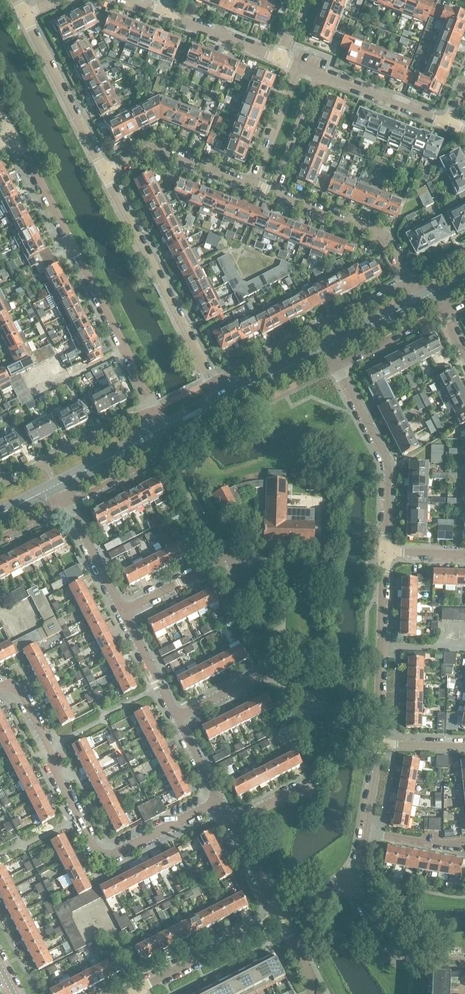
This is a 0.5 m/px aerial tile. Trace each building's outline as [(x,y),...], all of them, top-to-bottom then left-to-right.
[(223,0),(210,0),(208,4),(213,6),(213,7),(220,9),(223,0)] [(237,0),(223,0),(220,9),(225,12),(226,11),(232,13),(237,0)] [(250,0),(237,0),(232,13),(237,15),(236,16),(243,18),(250,0)] [(262,2),(256,0),(250,0),(243,18),(249,21),(249,20),(255,22),(262,2)] [(262,2),(255,22),(260,24),(260,25),(266,27),(266,26),(267,27),(271,16),(276,18),(279,10),(274,8),(274,7),(267,4),(268,0),(263,0),(262,2)] [(348,0),(325,0),(324,2),(344,9),(348,0)] [(394,0),(381,0),(379,6),(390,10),(394,0)] [(408,0),(394,0),(390,10),(403,15),(408,0)] [(420,0),(408,0),(403,15),(413,19),(420,0)] [(433,4),(433,3),(427,1),(427,0),(420,0),(413,19),(424,23),(428,14),(434,17),(438,6),(433,4)] [(340,21),(344,9),(324,2),(322,7),(321,7),(319,13),(340,21)] [(81,11),(77,13),(86,31),(98,25),(100,26),(103,16),(98,14),(97,16),(94,17),(93,15),(94,14),(89,4),(80,9),(81,11)] [(445,9),(440,7),(436,18),(441,20),(441,21),(447,23),(446,23),(464,30),(464,28),(464,15),(461,13),(461,14),(453,11),(453,12),(445,9)] [(86,31),(77,13),(66,18),(75,36),(86,31)] [(335,33),(340,21),(319,13),(317,19),(318,19),(315,25),(335,33)] [(114,39),(122,19),(110,15),(109,18),(103,16),(100,26),(105,28),(103,34),(114,39)] [(75,36),(66,18),(63,20),(62,19),(52,23),(57,33),(59,33),(60,34),(64,42),(62,43),(66,51),(79,44),(77,39),(75,36)] [(431,29),(435,20),(430,18),(426,27),(431,29)] [(126,43),(133,24),(122,19),(114,39),(126,43)] [(460,40),(464,30),(446,23),(442,33),(460,40)] [(137,48),(145,28),(133,24),(126,43),(137,48)] [(330,44),(335,33),(315,25),(311,37),(312,37),(312,38),(318,41),(319,40),(330,44)] [(149,52),(157,33),(145,28),(137,48),(149,52)] [(159,61),(168,37),(157,33),(149,52),(148,56),(148,57),(158,61),(159,61)] [(458,46),(460,40),(442,33),(438,45),(457,52),(459,46),(458,46)] [(186,44),(168,37),(159,61),(171,66),(172,61),(174,62),(177,63),(179,63),(186,44)] [(355,66),(364,44),(354,40),(354,41),(345,38),(341,48),(350,52),(347,62),(349,63),(349,64),(355,66)] [(86,41),(82,43),(79,44),(66,51),(70,59),(72,58),(73,62),(92,52),(86,41)] [(184,66),(196,71),(204,51),(186,44),(179,63),(184,66)] [(367,69),(375,49),(364,44),(355,66),(361,68),(361,67),(367,69)] [(455,58),(457,52),(438,45),(434,56),(452,63),(454,57),(455,58)] [(378,75),(386,53),(375,49),(367,69),(373,72),(372,73),(378,75)] [(208,75),(215,55),(204,51),(196,71),(208,75)] [(77,74),(97,63),(92,52),(73,62),(75,65),(73,66),(77,74)] [(390,79),(398,58),(386,53),(378,75),(384,77),(385,76),(390,79)] [(220,79),(227,60),(215,55),(208,75),(220,79)] [(449,69),(452,63),(434,56),(429,67),(448,75),(450,69),(449,69)] [(410,62),(398,58),(390,79),(402,83),(403,82),(408,84),(412,74),(406,72),(410,62)] [(239,64),(227,60),(220,79),(232,84),(235,74),(239,64)] [(85,84),(103,74),(97,63),(77,74),(81,81),(83,80),(85,84)] [(242,77),(246,68),(246,67),(241,65),(237,75),(242,77)] [(446,81),(448,75),(429,67),(425,78),(443,85),(445,81),(446,81)] [(256,71),(251,84),(270,91),(272,87),(274,88),(278,77),(267,73),(267,75),(264,74),(256,71)] [(438,97),(443,85),(425,78),(425,79),(418,76),(418,77),(419,73),(415,71),(414,75),(410,85),(423,90),(422,91),(430,94),(430,95),(435,97),(436,96),(438,97)] [(89,96),(109,85),(103,74),(85,84),(87,87),(85,88),(89,96)] [(266,102),(270,91),(251,84),(247,94),(266,102)] [(96,106),(114,97),(109,85),(89,96),(92,103),(94,102),(96,106)] [(261,113),(266,102),(247,94),(243,106),(261,113)] [(114,97),(96,106),(98,109),(96,110),(100,118),(107,115),(113,112),(117,110),(120,108),(114,97)] [(160,120),(159,99),(158,99),(140,108),(150,128),(158,124),(157,122),(160,120)] [(171,127),(179,106),(159,99),(160,120),(163,122),(162,124),(171,127)] [(328,99),(324,111),(341,117),(343,112),(351,116),(349,121),(355,123),(360,111),(342,104),(342,103),(339,102),(338,103),(328,99)] [(183,129),(190,111),(179,106),(171,127),(178,130),(179,128),(183,129)] [(257,125),(261,113),(243,106),(238,118),(257,125)] [(150,128),(140,108),(128,114),(138,132),(141,130),(142,132),(150,128)] [(138,132),(128,114),(122,117),(120,114),(119,114),(117,110),(113,112),(115,116),(117,120),(118,119),(127,137),(138,132)] [(195,134),(202,115),(190,111),(183,129),(195,134)] [(345,119),(341,117),(324,111),(319,122),(337,129),(338,128),(342,127),(345,119)] [(365,133),(372,116),(367,114),(367,112),(363,111),(361,111),(360,111),(355,123),(353,129),(352,131),(359,134),(358,137),(363,139),(365,133)] [(213,119),(202,115),(195,134),(206,138),(209,130),(210,130),(211,127),(213,119)] [(376,138),(384,120),(379,118),(378,116),(374,115),(372,116),(365,133),(376,138)] [(252,137),(257,125),(238,118),(234,130),(252,137)] [(123,139),(127,137),(118,119),(117,120),(106,125),(110,133),(111,135),(109,136),(114,146),(124,141),(123,139)] [(388,143),(395,124),(390,123),(390,121),(386,119),(384,120),(376,138),(388,143)] [(339,135),(336,131),(337,129),(319,122),(315,134),(332,141),(336,142),(339,135)] [(398,150),(407,129),(406,129),(405,127),(401,125),(400,126),(395,124),(388,143),(386,146),(397,151),(397,152),(398,150)] [(411,152),(418,134),(418,133),(417,131),(413,130),(411,131),(407,129),(398,150),(404,152),(404,154),(407,155),(409,154),(410,155),(411,152)] [(248,149),(252,137),(234,130),(229,142),(248,149)] [(423,157),(430,138),(430,137),(422,133),(422,135),(418,134),(411,152),(423,157)] [(215,136),(210,134),(206,143),(212,145),(214,139),(219,141),(221,138),(215,136)] [(336,142),(332,141),(315,134),(310,145),(327,152),(330,145),(334,147),(336,142)] [(434,140),(430,138),(423,157),(435,161),(442,143),(441,142),(440,140),(436,139),(434,140)] [(246,152),(248,149),(229,142),(226,150),(225,153),(235,158),(234,160),(245,164),(249,153),(246,152)] [(323,164),(327,152),(310,145),(306,157),(323,164)] [(446,173),(464,164),(462,159),(463,157),(461,154),(459,153),(459,152),(440,161),(444,168),(439,170),(441,175),(446,173)] [(318,175),(323,164),(306,157),(301,168),(318,175)] [(464,164),(446,173),(452,184),(464,177),(464,164)] [(323,177),(318,175),(301,168),(297,181),(313,187),(328,192),(332,180),(328,179),(327,179),(326,182),(322,180),(323,177)] [(134,182),(140,194),(156,186),(150,174),(134,182)] [(339,197),(346,180),(339,178),(340,175),(336,174),(335,177),(333,176),(332,180),(328,192),(328,193),(339,197)] [(6,175),(0,178),(0,192),(12,186),(8,178),(6,175)] [(452,184),(457,196),(459,195),(462,193),(464,192),(464,177),(452,184)] [(189,204),(195,187),(178,180),(174,193),(189,198),(187,203),(189,204)] [(351,202),(357,185),(346,180),(339,197),(351,202)] [(362,206),(369,189),(357,185),(351,202),(362,206)] [(12,186),(0,192),(0,197),(3,203),(17,196),(15,193),(16,193),(12,186)] [(162,197),(156,186),(140,194),(146,205),(162,197)] [(419,197),(428,192),(425,186),(416,191),(419,197)] [(201,208),(207,191),(195,187),(189,204),(201,208)] [(374,210),(380,194),(369,189),(362,206),(374,210)] [(212,213),(219,196),(207,191),(201,208),(212,213)] [(431,198),(428,192),(419,197),(421,202),(431,198)] [(385,215),(391,198),(380,194),(374,210),(385,215)] [(17,196),(3,203),(0,205),(5,216),(23,207),(19,200),(17,196)] [(224,217),(230,200),(219,196),(212,213),(224,217)] [(168,208),(162,197),(146,205),(152,216),(168,208)] [(403,202),(391,198),(385,215),(396,219),(403,202)] [(434,203),(431,198),(421,202),(424,208),(434,203)] [(236,222),(242,205),(230,200),(224,217),(236,222)] [(259,211),(242,205),(236,222),(248,226),(248,225),(251,217),(256,220),(259,212),(259,211)] [(27,214),(23,207),(5,216),(11,227),(14,225),(28,218),(26,214),(27,214)] [(173,219),(168,208),(152,216),(157,227),(173,219)] [(464,230),(464,221),(459,209),(447,215),(450,221),(443,224),(449,235),(456,232),(457,234),(458,233),(460,234),(463,232),(464,230)] [(265,233),(271,216),(259,211),(259,212),(256,220),(251,217),(248,225),(248,226),(265,233)] [(450,237),(449,235),(443,224),(450,221),(447,215),(443,218),(442,216),(428,223),(438,243),(443,241),(445,241),(448,240),(449,238),(450,237)] [(276,237),(283,220),(271,216),(265,233),(276,237)] [(29,219),(28,218),(14,225),(20,236),(34,229),(29,219)] [(163,238),(179,229),(173,219),(157,227),(163,238)] [(288,242),(295,225),(283,220),(276,237),(288,242)] [(437,245),(438,243),(428,223),(417,229),(418,231),(427,249),(432,247),(434,247),(437,245)] [(300,246),(306,229),(295,225),(288,242),(300,246)] [(182,228),(179,229),(163,238),(174,260),(190,252),(184,241),(188,239),(182,228)] [(38,236),(34,229),(20,236),(25,246),(39,239),(37,236),(38,236)] [(311,250),(318,233),(306,229),(300,246),(311,250)] [(427,249),(418,231),(417,229),(406,235),(407,236),(404,238),(403,239),(403,241),(404,242),(405,243),(407,244),(410,242),(416,255),(421,252),(423,253),(426,251),(427,249)] [(323,255),(329,238),(318,233),(311,250),(323,255)] [(205,244),(211,246),(213,242),(218,244),(220,238),(209,234),(205,244)] [(347,251),(349,245),(329,238),(323,255),(324,255),(326,256),(328,251),(341,256),(344,250),(347,251)] [(41,242),(39,239),(25,246),(21,248),(31,268),(42,262),(40,259),(37,253),(45,249),(41,242)] [(48,248),(45,249),(37,253),(40,259),(51,254),(48,248)] [(197,266),(196,263),(190,252),(174,260),(181,274),(197,266)] [(43,265),(54,259),(51,254),(40,259),(42,262),(43,265)] [(217,260),(220,266),(231,261),(228,255),(217,260)] [(46,271),(57,265),(54,259),(43,265),(46,271)] [(222,271),(233,265),(231,261),(220,266),(222,271)] [(279,267),(289,276),(293,265),(281,261),(279,267)] [(50,283),(63,276),(62,273),(62,272),(58,265),(57,265),(46,271),(43,265),(42,262),(31,268),(35,266),(40,275),(44,273),(50,283)] [(375,263),(359,271),(365,283),(381,275),(375,263)] [(236,271),(233,265),(222,271),(225,276),(236,271)] [(181,274),(189,289),(205,281),(197,266),(181,274)] [(289,276),(279,267),(274,270),(279,280),(289,276)] [(365,283),(359,271),(357,267),(346,273),(354,289),(365,283)] [(279,280),(274,270),(268,273),(274,283),(275,283),(279,280)] [(228,281),(239,276),(236,271),(225,276),(225,277),(228,281)] [(9,278),(7,273),(1,276),(4,281),(9,278)] [(274,283),(268,273),(263,275),(269,286),(274,283)] [(343,294),(354,289),(346,273),(334,278),(343,294)] [(269,286),(263,275),(258,278),(263,289),(266,288),(269,286)] [(65,279),(63,276),(50,283),(45,286),(50,296),(55,294),(69,286),(66,279),(65,279)] [(233,292),(241,282),(239,276),(228,281),(228,283),(231,288),(233,292)] [(263,289),(258,278),(252,281),(258,292),(262,290),(263,289)] [(332,300),(343,294),(334,278),(324,284),(332,300)] [(210,292),(205,281),(189,289),(195,300),(210,292)] [(258,292),(252,281),(247,283),(248,297),(258,292)] [(23,292),(18,282),(12,284),(17,295),(23,292)] [(248,297),(247,283),(241,282),(233,292),(237,293),(236,294),(239,301),(238,301),(240,305),(246,302),(244,298),(247,296),(248,297)] [(276,289),(275,283),(274,283),(269,286),(266,288),(268,293),(276,289)] [(321,306),(332,300),(324,284),(313,289),(321,306)] [(60,304),(74,297),(73,294),(69,286),(55,294),(60,304)] [(309,311),(321,306),(313,289),(299,297),(303,305),(305,303),(309,311)] [(216,303),(210,292),(195,300),(200,311),(216,303)] [(76,301),(74,297),(60,304),(57,306),(60,313),(64,311),(66,315),(80,308),(76,301)] [(296,318),(309,311),(305,303),(303,305),(299,297),(288,302),(296,318)] [(2,303),(0,303),(0,317),(7,313),(11,311),(6,300),(1,302),(2,303)] [(284,324),(296,318),(288,302),(276,308),(284,324)] [(219,309),(216,303),(200,311),(206,322),(216,317),(222,314),(228,311),(225,306),(219,309)] [(84,315),(80,308),(66,315),(62,317),(68,328),(71,326),(85,319),(84,315)] [(274,330),(284,324),(276,308),(265,314),(274,330)] [(7,313),(0,317),(0,330),(12,324),(7,313)] [(262,336),(274,330),(265,314),(254,319),(260,331),(262,336)] [(86,320),(85,319),(71,326),(77,337),(91,329),(86,320)] [(253,335),(260,331),(254,319),(239,327),(245,339),(249,337),(251,340),(254,338),(253,335)] [(245,339),(239,327),(237,323),(226,329),(234,345),(245,339)] [(12,324),(0,330),(0,333),(4,342),(18,335),(18,334),(12,324)] [(95,337),(91,329),(77,337),(82,347),(96,340),(94,337),(95,337)] [(234,345),(226,329),(210,337),(213,344),(218,342),(222,350),(234,345)] [(18,334),(18,335),(4,342),(10,352),(23,345),(27,343),(22,332),(18,334)] [(422,341),(430,357),(442,351),(437,341),(437,340),(435,336),(435,337),(434,335),(432,336),(427,339),(426,339),(426,340),(423,342),(422,341)] [(98,343),(96,340),(82,347),(87,358),(85,359),(88,365),(92,363),(89,357),(101,352),(102,351),(98,343)] [(430,357),(422,341),(422,342),(419,344),(418,343),(418,344),(412,347),(412,346),(409,348),(418,364),(430,357)] [(27,343),(23,345),(10,352),(15,363),(23,359),(28,356),(33,354),(27,343)] [(55,348),(58,354),(62,362),(68,359),(66,356),(68,354),(63,344),(55,348)] [(50,345),(44,348),(50,358),(56,356),(50,345)] [(50,358),(44,348),(39,351),(45,361),(50,358)] [(418,364),(409,348),(407,349),(401,352),(401,353),(397,355),(397,354),(405,371),(418,364)] [(45,361),(39,351),(34,353),(39,364),(45,361)] [(103,357),(101,352),(89,357),(92,363),(103,357)] [(39,364),(34,353),(33,354),(28,356),(34,367),(39,364)] [(405,371),(397,354),(396,354),(397,355),(394,357),(393,356),(392,357),(387,360),(387,359),(385,360),(387,364),(393,377),(405,371)] [(34,367),(28,356),(23,359),(29,369),(34,367)] [(19,374),(29,369),(23,359),(15,363),(3,369),(9,379),(19,374)] [(91,371),(92,372),(97,381),(98,382),(102,390),(99,391),(109,409),(112,407),(112,408),(119,405),(119,404),(126,400),(123,393),(124,392),(123,390),(124,390),(121,385),(120,385),(112,367),(109,368),(106,363),(91,371)] [(384,381),(393,377),(387,364),(379,367),(378,367),(378,368),(375,369),(374,369),(374,370),(366,374),(369,379),(364,381),(374,401),(375,400),(379,408),(394,400),(384,381)] [(439,376),(452,370),(450,365),(437,372),(439,376)] [(9,379),(3,369),(0,370),(0,387),(10,382),(9,379)] [(452,371),(452,370),(439,376),(437,378),(443,390),(459,382),(458,382),(456,379),(457,378),(454,373),(454,372),(453,370),(452,371)] [(11,385),(22,379),(19,374),(9,379),(10,382),(11,385)] [(13,390),(25,384),(22,379),(11,385),(13,390)] [(459,382),(443,390),(449,402),(464,394),(464,392),(461,387),(461,386),(460,386),(458,383),(460,382),(459,382)] [(16,395),(27,390),(25,384),(13,390),(16,395)] [(19,401),(30,395),(27,390),(16,395),(19,401)] [(109,409),(99,391),(99,390),(83,398),(91,413),(96,411),(98,415),(99,414),(106,411),(105,410),(109,409)] [(449,402),(455,414),(464,409),(464,394),(449,402)] [(33,400),(30,395),(19,401),(22,406),(33,400)] [(412,399),(415,405),(420,403),(417,396),(412,399)] [(85,416),(91,413),(83,398),(77,401),(79,404),(69,409),(77,426),(77,425),(80,424),(86,421),(87,420),(85,416)] [(394,400),(379,408),(378,408),(379,410),(382,416),(382,417),(383,416),(385,420),(384,420),(384,421),(400,412),(394,400)] [(76,426),(77,426),(69,409),(58,415),(57,411),(56,412),(55,410),(50,412),(51,414),(50,414),(58,430),(64,427),(66,431),(67,431),(73,428),(73,427),(76,425),(76,426)] [(455,414),(461,426),(464,424),(464,409),(455,414)] [(53,432),(58,430),(50,414),(51,414),(50,412),(49,413),(50,415),(46,417),(35,423),(43,439),(46,437),(47,438),(53,435),(53,434),(54,434),(53,432)] [(390,432),(406,424),(400,412),(384,421),(385,420),(387,424),(386,424),(386,425),(387,425),(389,430),(390,432)] [(433,426),(429,419),(425,422),(428,428),(433,426)] [(43,440),(43,439),(35,423),(24,429),(23,425),(17,428),(25,444),(30,441),(32,445),(34,444),(34,445),(40,442),(40,441),(43,439),(43,440)] [(396,444),(412,436),(406,424),(390,432),(391,434),(394,439),(394,440),(395,440),(397,443),(396,444)] [(20,446),(25,444),(17,428),(11,431),(13,435),(3,440),(11,456),(14,454),(14,455),(21,451),(20,451),(22,450),(20,446)] [(418,448),(412,436),(396,444),(397,444),(399,447),(398,448),(401,454),(402,456),(404,455),(408,453),(418,448)] [(11,456),(3,440),(0,441),(0,462),(1,461),(8,458),(7,457),(10,456),(11,456)] [(410,463),(409,475),(427,476),(428,463),(410,463)] [(286,481),(286,472),(269,472),(268,480),(267,480),(267,482),(261,482),(260,482),(254,483),(255,488),(261,488),(267,488),(266,522),(265,522),(264,544),(280,544),(280,542),(313,543),(314,523),(313,523),(313,510),(285,510),(286,481)] [(427,488),(427,476),(409,475),(409,488),(427,488)] [(150,483),(145,485),(154,502),(156,506),(167,501),(156,480),(155,480),(154,478),(149,481),(150,483)] [(242,500),(238,493),(243,491),(248,489),(254,488),(255,488),(254,483),(253,483),(247,484),(241,486),(241,485),(240,486),(235,488),(235,487),(228,490),(227,489),(213,495),(218,504),(219,503),(219,504),(220,503),(223,510),(235,504),(242,500)] [(154,502),(145,485),(141,487),(140,486),(134,489),(142,506),(149,502),(149,504),(154,502)] [(426,501),(427,488),(409,488),(409,489),(409,495),(409,496),(410,496),(409,500),(408,500),(426,501)] [(142,506),(134,489),(127,492),(128,494),(124,496),(133,513),(137,510),(136,509),(142,506)] [(133,513),(124,496),(119,498),(118,497),(112,500),(121,517),(127,513),(128,515),(133,513)] [(121,517),(112,500),(106,503),(107,505),(102,507),(111,524),(116,521),(115,520),(121,517)] [(426,513),(426,501),(408,500),(408,501),(409,501),(409,504),(408,504),(408,505),(408,511),(408,513),(426,513)] [(111,524),(102,507),(98,509),(97,507),(91,510),(92,512),(92,513),(99,528),(106,525),(106,526),(111,524)] [(426,526),(426,513),(408,513),(408,514),(408,520),(408,521),(409,521),(409,525),(408,525),(426,526)] [(425,538),(426,526),(408,525),(409,525),(409,529),(407,529),(407,530),(408,530),(407,536),(407,538),(409,538),(413,538),(425,538)] [(50,536),(47,538),(54,553),(65,547),(64,545),(61,540),(56,531),(50,534),(50,536)] [(147,541),(144,535),(134,541),(137,547),(141,545),(140,544),(147,541)] [(54,553),(47,538),(46,536),(39,540),(39,542),(36,544),(43,558),(54,553)] [(121,544),(119,538),(113,541),(104,546),(107,551),(116,546),(121,544)] [(187,539),(176,545),(183,558),(194,552),(187,539)] [(43,558),(36,544),(35,542),(34,542),(28,545),(28,547),(25,549),(32,564),(43,558)] [(172,563),(183,558),(176,545),(165,551),(172,563)] [(32,564),(25,549),(24,547),(17,551),(18,553),(14,555),(22,569),(32,564)] [(121,555),(122,554),(119,548),(118,549),(108,554),(111,560),(121,555)] [(161,569),(172,563),(165,551),(155,556),(161,569)] [(22,569),(14,555),(13,553),(7,556),(7,558),(4,560),(3,558),(2,558),(11,575),(22,569)] [(151,574),(161,569),(155,556),(144,561),(151,574)] [(2,558),(3,560),(0,562),(0,580),(11,575),(2,558)] [(140,580),(151,574),(144,561),(133,567),(140,580)] [(64,572),(66,575),(69,583),(80,578),(83,576),(77,565),(64,572)] [(129,585),(140,580),(133,567),(122,573),(129,585)] [(444,586),(444,571),(433,571),(432,586),(444,586)] [(455,586),(456,571),(444,571),(444,586),(455,586)] [(456,571),(455,586),(464,586),(464,572),(456,571)] [(69,583),(66,575),(55,581),(57,583),(59,588),(69,583)] [(402,579),(402,591),(416,591),(417,580),(430,580),(430,575),(417,575),(417,579),(402,579)] [(69,587),(74,598),(87,591),(81,580),(69,587)] [(59,588),(57,583),(51,585),(54,591),(59,588)] [(22,587),(17,590),(22,601),(28,598),(26,595),(22,587)] [(212,589),(201,594),(208,607),(219,602),(212,589)] [(22,601),(17,590),(11,593),(14,598),(9,600),(12,606),(22,601)] [(42,591),(39,592),(34,594),(30,596),(31,596),(33,602),(44,596),(42,591)] [(92,602),(87,591),(74,598),(80,608),(92,602)] [(416,603),(416,591),(402,591),(401,602),(416,603)] [(208,607),(201,594),(191,600),(197,613),(208,607)] [(36,607),(47,601),(44,596),(33,602),(36,607)] [(244,604),(245,607),(247,611),(258,606),(254,599),(244,604)] [(197,613),(191,600),(180,605),(187,618),(197,613)] [(39,612),(50,607),(47,601),(36,607),(39,612)] [(98,613),(92,602),(80,608),(85,619),(98,613)] [(416,614),(416,603),(401,602),(401,613),(416,614)] [(187,618),(180,605),(169,611),(176,624),(187,618)] [(42,618),(52,612),(50,607),(39,612),(42,618)] [(176,624),(169,611),(159,616),(165,629),(176,624)] [(44,623),(55,618),(52,612),(42,618),(44,623)] [(104,623),(98,613),(85,619),(91,630),(104,623)] [(415,625),(416,614),(401,613),(400,625),(415,625)] [(165,629),(159,616),(148,622),(154,635),(165,629)] [(68,628),(66,624),(62,617),(57,620),(60,627),(62,631),(68,628)] [(60,627),(57,620),(55,618),(44,623),(43,627),(49,638),(62,631),(60,627)] [(109,634),(104,623),(91,630),(96,641),(109,634)] [(415,637),(415,625),(400,625),(400,637),(415,637)] [(43,627),(42,627),(38,630),(43,640),(49,638),(43,627)] [(43,640),(38,630),(33,632),(38,643),(43,640)] [(38,643),(33,632),(27,635),(33,646),(36,644),(38,643)] [(114,645),(109,634),(96,641),(102,651),(114,645)] [(33,646),(27,635),(22,638),(27,648),(33,646)] [(237,635),(228,640),(231,647),(240,642),(237,635)] [(27,648),(22,638),(16,641),(22,651),(23,651),(27,648)] [(22,651),(16,641),(11,644),(10,644),(16,655),(16,654),(22,651)] [(10,644),(11,644),(10,642),(0,646),(0,650),(5,660),(16,655),(10,644)] [(59,646),(62,653),(64,657),(70,654),(65,643),(59,646)] [(42,655),(36,644),(33,646),(27,648),(23,651),(29,662),(42,655)] [(120,655),(114,645),(102,651),(107,662),(120,655)] [(169,646),(167,647),(158,651),(161,657),(170,653),(172,652),(169,646)] [(241,646),(230,651),(237,664),(248,658),(241,646)] [(226,669),(237,664),(230,651),(220,657),(226,669)] [(173,654),(171,655),(162,660),(165,666),(174,661),(176,660),(173,654)] [(47,666),(42,655),(29,662),(34,672),(47,666)] [(125,666),(120,655),(107,662),(113,673),(125,666)] [(216,675),(226,669),(220,657),(209,662),(216,675)] [(408,659),(408,670),(423,671),(423,659),(408,659)] [(205,680),(216,675),(209,662),(198,667),(205,680)] [(53,676),(47,666),(34,672),(40,683),(53,676)] [(131,677),(125,666),(113,673),(118,683),(131,677)] [(194,686),(205,680),(198,667),(188,673),(194,686)] [(423,682),(423,671),(408,670),(408,682),(423,682)] [(183,691),(194,686),(188,673),(177,679),(183,691)] [(58,687),(53,676),(40,683),(45,694),(58,687)] [(136,688),(131,677),(118,683),(124,694),(136,688)] [(422,694),(423,682),(408,682),(407,693),(422,694)] [(64,698),(58,687),(45,694),(51,704),(64,698)] [(422,705),(422,694),(407,693),(407,705),(422,705)] [(266,695),(256,700),(262,713),(273,708),(266,695)] [(69,708),(64,698),(51,704),(56,715),(69,708)] [(262,713),(256,700),(245,706),(251,719),(262,713)] [(421,717),(422,705),(407,705),(406,716),(421,717)] [(251,719),(245,706),(234,711),(241,724),(251,719)] [(75,719),(69,708),(56,715),(62,726),(75,719)] [(147,708),(134,715),(140,726),(152,719),(147,708)] [(241,724),(234,711),(223,717),(230,730),(241,724)] [(421,728),(421,717),(406,716),(406,728),(421,728)] [(230,730),(223,717),(213,722),(219,735),(230,730)] [(158,730),(152,719),(140,726),(145,736),(158,730)] [(5,721),(0,724),(0,737),(11,732),(5,721)] [(219,735),(213,722),(202,728),(208,741),(219,735)] [(163,740),(158,730),(145,736),(150,747),(163,740)] [(11,732),(0,737),(0,742),(3,749),(16,742),(11,732)] [(72,746),(78,757),(91,750),(85,740),(72,746)] [(169,751),(163,740),(150,747),(156,758),(169,751)] [(22,753),(16,742),(3,749),(9,760),(22,753)] [(96,761),(91,750),(78,757),(83,768),(96,761)] [(174,762),(169,751),(156,758),(161,768),(174,762)] [(295,751),(284,757),(291,770),(302,764),(295,751)] [(223,752),(216,755),(212,757),(215,763),(219,761),(226,758),(223,752)] [(27,764),(22,753),(9,760),(14,770),(27,764)] [(280,775),(291,770),(284,757),(274,762),(280,775)] [(419,761),(404,758),(402,770),(417,772),(419,761)] [(227,760),(217,766),(220,771),(223,770),(230,766),(227,760)] [(101,772),(96,761),(83,768),(88,778),(101,772)] [(180,772),(174,762),(161,768),(167,779),(180,772)] [(270,781),(280,775),(274,762),(263,768),(270,781)] [(33,774),(27,764),(14,770),(20,781),(33,774)] [(259,786),(270,781),(263,768),(252,773),(259,786)] [(415,784),(417,772),(402,770),(400,781),(415,784)] [(107,783),(101,772),(88,778),(94,789),(107,783)] [(185,783),(180,772),(167,779),(172,790),(185,783)] [(248,791),(259,786),(252,773),(242,779),(248,791)] [(38,785),(33,774),(20,781),(25,792),(38,785)] [(237,797),(248,791),(242,779),(231,784),(237,797)] [(413,795),(415,784),(400,781),(398,792),(413,795)] [(112,793),(107,783),(94,789),(99,800),(112,793)] [(191,794),(185,783),(172,790),(178,801),(191,794)] [(43,796),(38,785),(25,792),(31,802),(43,796)] [(411,806),(413,795),(398,792),(397,804),(411,806)] [(118,804),(112,793),(99,800),(105,811),(118,804)] [(49,806),(43,796),(31,802),(36,813),(49,806)] [(163,806),(161,801),(155,804),(161,814),(166,811),(163,806)] [(123,815),(118,804),(105,811),(110,821),(123,815)] [(161,814),(155,804),(150,806),(155,817),(161,814)] [(410,817),(411,806),(397,804),(395,815),(410,817)] [(55,817),(49,806),(36,813),(42,824),(55,817)] [(155,817),(150,806),(145,809),(150,820),(155,817)] [(150,820),(145,809),(139,812),(142,817),(145,822),(150,820)] [(129,826),(123,815),(110,821),(116,832),(129,826)] [(408,829),(410,817),(395,815),(393,827),(408,829)] [(197,838),(202,849),(215,842),(210,831),(197,838)] [(51,842),(56,853),(69,846),(63,835),(51,842)] [(221,853),(215,842),(202,849),(208,860),(221,853)] [(74,857),(69,846),(56,853),(62,863),(74,857)] [(395,866),(398,847),(395,847),(394,848),(387,847),(384,864),(395,866)] [(406,867),(409,851),(402,850),(401,848),(398,847),(395,866),(406,867)] [(175,849),(164,855),(170,868),(181,862),(175,849)] [(417,869),(420,851),(417,851),(415,852),(409,851),(406,867),(417,869)] [(427,871),(430,854),(423,853),(423,852),(420,851),(417,869),(427,871)] [(226,864),(221,853),(208,860),(213,870),(226,864)] [(438,873),(441,855),(438,854),(437,856),(430,854),(427,871),(438,873)] [(170,868),(164,855),(153,860),(160,873),(170,868)] [(449,875),(452,858),(445,857),(444,855),(441,855),(438,873),(449,875)] [(67,874),(80,867),(74,857),(62,863),(67,874)] [(452,858),(449,875),(460,877),(461,870),(464,871),(464,861),(463,860),(463,859),(460,858),(458,859),(452,858)] [(160,873),(153,860),(142,866),(149,879),(160,873)] [(232,875),(226,864),(213,870),(219,881),(232,875)] [(0,868),(0,882),(9,877),(3,866),(0,868)] [(149,879),(142,866),(132,871),(138,884),(149,879)] [(85,878),(80,867),(67,874),(72,885),(85,878)] [(138,884),(132,871),(121,877),(128,889),(138,884)] [(9,877),(0,882),(0,895),(14,888),(9,877)] [(128,889),(121,877),(110,882),(117,895),(128,889)] [(91,889),(85,878),(72,885),(78,896),(82,894),(87,891),(91,889)] [(117,895),(110,882),(99,888),(104,896),(106,900),(117,895)] [(104,896),(99,888),(98,886),(93,888),(98,899),(104,896)] [(14,888),(0,895),(5,906),(20,899),(14,888)] [(98,899),(93,888),(91,889),(87,891),(92,902),(98,899)] [(92,902),(87,891),(82,894),(88,905),(92,902)] [(241,893),(230,899),(237,912),(248,906),(241,893)] [(88,905),(82,894),(78,896),(77,897),(82,907),(88,905)] [(82,907),(77,897),(72,899),(77,910),(82,907)] [(25,909),(20,899),(5,906),(11,916),(25,909)] [(77,910),(72,899),(66,902),(72,913),(77,910)] [(226,917),(237,912),(230,899),(220,904),(226,917)] [(44,904),(47,910),(52,907),(50,901),(44,904)] [(72,913),(66,902),(54,909),(55,912),(62,925),(72,919),(72,913)] [(216,923),(226,917),(220,904),(209,910),(216,923)] [(55,912),(54,909),(52,907),(47,910),(49,915),(55,912)] [(31,920),(25,909),(11,916),(16,927),(31,920)] [(205,928),(216,923),(209,910),(198,915),(205,928)] [(118,925),(129,920),(126,915),(120,918),(116,920),(118,925)] [(194,933),(205,928),(198,915),(188,921),(194,933)] [(64,930),(75,925),(72,919),(62,925),(64,930)] [(36,931),(31,920),(16,927),(22,938),(36,931)] [(128,927),(132,925),(129,920),(118,925),(121,931),(125,929),(128,927)] [(184,939),(194,933),(188,921),(177,926),(184,939)] [(67,935),(77,930),(75,925),(64,930),(67,935)] [(173,944),(184,939),(177,926),(166,932),(173,944)] [(80,935),(77,930),(67,935),(70,941),(80,935)] [(41,941),(36,931),(22,938),(27,949),(41,941)] [(162,950),(173,944),(166,932),(156,937),(162,950)] [(83,940),(80,935),(70,941),(72,946),(83,940)] [(152,955),(162,950),(156,937),(145,942),(152,955)] [(86,946),(83,940),(72,946),(75,951),(86,946)] [(47,952),(41,941),(27,949),(33,959),(47,952)] [(141,961),(152,955),(145,942),(134,948),(141,961)] [(53,963),(47,952),(33,959),(38,970),(53,963)] [(274,954),(263,960),(274,982),(285,976),(274,954)] [(120,971),(119,968),(114,958),(103,964),(109,977),(120,971)] [(274,982),(263,960),(254,965),(265,986),(274,982)] [(99,982),(109,977),(103,964),(92,969),(99,982)] [(265,986),(254,965),(244,970),(255,991),(265,986)] [(88,988),(99,982),(92,969),(81,975),(88,988)] [(244,970),(234,974),(244,993),(250,993),(255,991),(244,970)] [(234,974),(225,979),(232,993),(244,993),(234,974)] [(77,993),(88,988),(81,975),(71,980),(77,993)] [(451,977),(449,977),(449,976),(432,975),(431,993),(451,993),(451,977)] [(225,979),(215,984),(220,993),(232,993),(225,979)] [(77,993),(71,980),(60,986),(64,993),(76,993),(77,993)] [(215,984),(206,989),(208,993),(220,993),(215,984)] [(60,986),(49,992),(50,993),(64,993),(60,986)]
